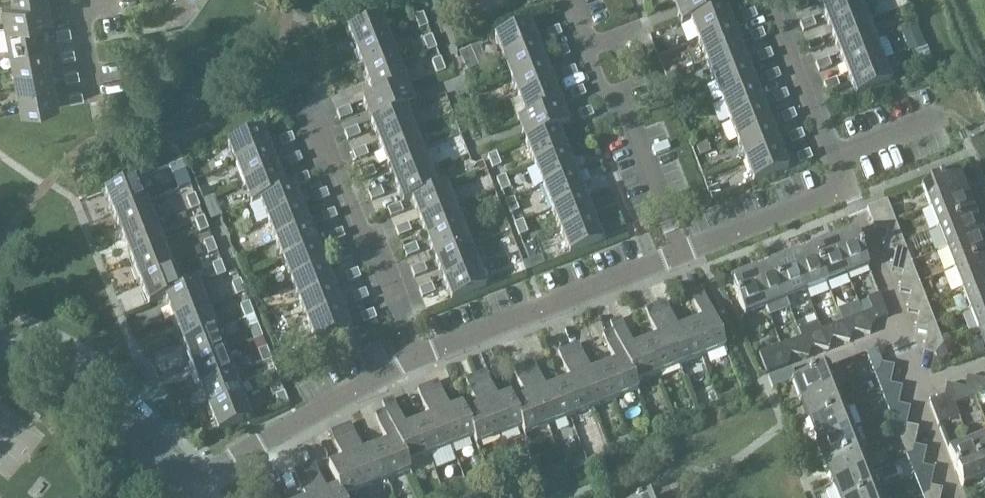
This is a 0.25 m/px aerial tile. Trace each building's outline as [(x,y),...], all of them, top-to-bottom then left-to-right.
[(12,0),(0,3),(4,24),(41,17),(50,15),(47,0),(14,0),(12,0)] [(704,15),(725,7),(722,0),(683,0),(673,4),(680,24),(690,21),(704,15)] [(791,4),(795,12),(807,7),(804,0),(800,0),(791,4)] [(821,9),(844,0),(818,0),(821,9)] [(857,0),(844,0),(821,9),(830,31),(864,17),(857,0)] [(690,21),(694,32),(729,19),(725,7),(704,15),(690,21)] [(757,18),(753,10),(741,14),(744,23),(757,18)] [(426,26),(422,14),(413,17),(418,29),(426,26)] [(4,24),(8,45),(45,39),(41,17),(4,24)] [(346,30),(355,52),(388,40),(379,17),(346,30)] [(830,31),(838,52),(873,39),(864,17),(830,31)] [(906,24),(910,36),(926,31),(922,18),(906,24)] [(737,40),(729,19),(694,32),(702,54),(737,40)] [(812,19),(799,24),(803,32),(815,27),(812,19)] [(494,36),(502,57),(536,44),(528,23),(494,36)] [(71,33),(69,24),(56,27),(57,36),(71,33)] [(561,35),(557,26),(545,31),(548,39),(561,35)] [(765,38),(761,30),(749,35),(752,43),(765,38)] [(435,48),(430,36),(422,39),(427,52),(435,48)] [(45,39),(8,45),(12,67),(49,60),(45,39)] [(819,39),(807,44),(810,52),(823,47),(819,39)] [(838,52),(847,74),(881,61),(873,39),(838,52)] [(397,63),(388,40),(355,52),(364,75),(397,63)] [(702,54),(711,75),(746,62),(737,40),(702,54)] [(536,44),(502,57),(510,78),(544,64),(536,44)] [(74,55),(73,46),(60,49),(61,57),(74,55)] [(568,55),(565,47),(553,51),(556,60),(568,55)] [(772,58),(769,50),(757,55),(760,63),(772,58)] [(431,61),(436,74),(444,70),(439,58),(431,61)] [(827,59),(815,64),(818,72),(831,67),(827,59)] [(53,81),(49,60),(12,67),(17,88),(53,81)] [(890,82),(881,61),(847,74),(856,96),(890,82)] [(711,75),(719,97),(754,83),(746,62),(711,75)] [(406,85),(397,63),(364,75),(372,97),(373,98),(396,89),(406,85)] [(552,85),(544,64),(510,78),(518,98),(552,85)] [(78,76),(77,67),(64,70),(65,78),(78,76)] [(576,75),(573,67),(561,71),(564,80),(576,75)] [(780,78),(777,70),(765,75),(768,83),(780,78)] [(835,79),(823,84),(826,92),(839,88),(835,79)] [(57,102),(53,81),(17,88),(21,109),(57,102)] [(762,104),(754,83),(719,97),(727,118),(762,104)] [(552,85),(518,98),(526,119),(560,105),(552,85)] [(569,92),(572,100),(584,95),(581,87),(569,92)] [(68,91),(69,100),(82,98),(81,89),(68,91)] [(365,111),(370,121),(404,108),(396,89),(373,98),(372,97),(361,101),(365,111)] [(788,98),(785,90),(773,95),(776,103),(788,98)] [(727,118),(736,139),(771,126),(762,104),(727,118)] [(517,122),(525,141),(557,129),(568,125),(560,105),(526,119),(517,122)] [(351,115),(347,107),(335,112),(338,120),(351,115)] [(589,107),(577,112),(580,120),(592,116),(589,107)] [(370,121),(378,142),(412,129),(404,108),(370,121)] [(796,119),(793,110),(780,115),(784,124),(796,119)] [(736,139),(744,161),(779,147),(771,126),(736,139)] [(343,132),(346,140),(359,135),(355,127),(343,132)] [(412,129),(378,142),(386,163),(420,149),(412,129)] [(525,141),(534,164),(566,151),(557,129),(525,141)] [(226,143),(234,164),(269,151),(261,130),(226,143)] [(804,139),(801,130),(788,135),(791,144),(804,139)] [(295,146),(290,134),(278,139),(283,151),(295,146)] [(363,147),(351,152),(354,160),(366,155),(363,147)] [(788,168),(779,147),(744,161),(752,182),(788,168)] [(386,163),(394,183),(428,169),(420,149),(386,163)] [(269,151),(234,164),(242,185),(277,171),(269,151)] [(575,174),(566,151),(534,164),(542,187),(575,174)] [(796,155),(799,164),(812,159),(808,151),(796,155)] [(301,161),(298,153),(286,158),(289,166),(301,161)] [(496,153),(487,156),(492,169),(501,166),(496,153)] [(181,161),(169,166),(172,174),(184,170),(181,161)] [(371,167),(359,172),(362,180),(374,175),(371,167)] [(436,189),(428,169),(394,183),(402,203),(410,199),(436,189)] [(285,191),(277,171),(242,185),(250,205),(259,202),(259,201),(285,191)] [(920,187),(928,208),(966,193),(957,172),(920,187)] [(309,182),(306,173),(293,178),(297,186),(309,182)] [(542,187),(551,209),(584,197),(575,174),(542,187)] [(504,176),(495,179),(500,192),(509,189),(504,176)] [(104,191),(113,214),(145,202),(136,179),(104,191)] [(217,182),(206,185),(214,214),(225,210),(217,182)] [(410,199),(418,220),(453,206),(444,185),(436,189),(410,199)] [(259,201),(259,202),(267,221),(301,208),(293,187),(285,191),(259,201)] [(379,187),(367,192),(370,200),(382,196),(379,187)] [(325,189),(313,194),(312,194),(316,202),(328,198),(325,189)] [(928,208),(937,229),(974,214),(966,193),(928,208)] [(199,207),(194,195),(186,198),(190,210),(199,207)] [(551,209),(560,232),(592,220),(584,197),(551,209)] [(513,198),(504,202),(509,215),(518,211),(513,198)] [(874,229),(887,232),(889,224),(894,222),(886,200),(866,207),(874,229)] [(113,214),(122,237),(154,224),(145,202),(113,214)] [(399,204),(386,209),(389,217),(402,212),(399,204)] [(418,220),(426,240),(460,226),(453,206),(418,220)] [(267,221),(275,242),(309,228),(301,208),(267,221)] [(336,218),(333,210),(320,214),(324,223),(336,218)] [(937,229),(945,249),(982,235),(974,214),(937,229)] [(207,230),(202,217),(194,221),(199,233),(207,230)] [(601,242),(592,220),(560,232),(569,255),(601,242)] [(522,221),(513,225),(518,237),(527,234),(522,221)] [(889,224),(887,232),(883,250),(894,252),(896,244),(902,242),(894,222),(889,224)] [(154,224),(122,237),(130,259),(163,246),(154,224)] [(406,224),(394,229),(397,237),(410,232),(406,224)] [(460,226),(426,240),(434,260),(468,247),(460,226)] [(317,248),(309,228),(275,242),(283,262),(317,248)] [(344,238),(340,229),(328,234),(331,243),(344,238)] [(853,230),(832,239),(846,276),(867,268),(853,230)] [(953,270),(984,257),(984,243),(982,235),(945,249),(953,270)] [(832,239),(811,247),(826,284),(846,276),(832,239)] [(216,252),(211,240),(203,243),(208,255),(216,252)] [(910,262),(902,242),(896,244),(894,252),(890,270),(902,272),(904,265),(910,262)] [(414,244),(402,249),(405,258),(418,253),(414,244)] [(171,269),(163,246),(130,259),(139,281),(171,269)] [(920,253),(930,281),(948,274),(938,246),(920,253)] [(476,267),(468,247),(434,260),(442,280),(476,267)] [(811,247),(791,255),(805,292),(826,284),(811,247)] [(325,268),(317,248),(283,262),(291,282),(325,268)] [(351,258),(348,249),(336,254),(339,262),(351,258)] [(785,300),(805,292),(791,255),(770,263),(785,300)] [(540,257),(528,262),(532,270),(543,266),(540,257)] [(961,290),(984,281),(984,257),(953,270),(961,290)] [(225,274),(220,262),(211,265),(216,277),(225,274)] [(532,270),(528,262),(520,265),(524,273),(532,270)] [(918,284),(910,262),(904,265),(902,272),(898,291),(911,293),(912,286),(918,284)] [(764,308),(785,300),(770,263),(750,271),(764,308)] [(422,264),(410,269),(413,278),(425,273),(422,264)] [(485,288),(476,267),(442,280),(450,301),(485,288)] [(291,282),(298,302),(333,289),(325,268),(291,282)] [(180,291),(171,269),(139,281),(148,304),(165,297),(180,291)] [(359,277),(356,270),(344,274),(347,282),(359,277)] [(743,316),(764,308),(750,271),(729,279),(743,316)] [(239,280),(231,284),(236,296),(244,293),(239,280)] [(969,311),(984,305),(984,281),(961,290),(969,311)] [(165,297),(174,319),(205,307),(197,284),(180,291),(165,297)] [(912,286),(911,293),(907,311),(918,314),(920,307),(926,304),(918,284),(912,286)] [(430,285),(418,289),(421,298),(433,293),(430,285)] [(701,320),(688,325),(701,357),(724,348),(700,287),(689,291),(701,320)] [(333,289),(298,302),(306,322),(341,309),(333,289)] [(367,298),(364,290),(352,295),(355,303),(367,298)] [(872,311),(861,314),(863,319),(873,322),(887,316),(878,294),(867,298),(872,311)] [(665,301),(654,305),(678,366),(701,357),(688,325),(676,330),(665,301)] [(253,315),(248,303),(240,306),(244,318),(253,315)] [(934,324),(926,304),(920,307),(918,314),(914,331),(927,334),(928,326),(934,324)] [(678,366),(654,305),(644,309),(655,338),(643,343),(656,375),(678,366)] [(969,311),(977,332),(984,328),(984,305),(969,311)] [(205,307),(174,319),(182,342),(214,329),(205,307)] [(349,330),(341,309),(306,322),(314,343),(349,330)] [(360,315),(363,323),(375,318),(372,310),(360,315)] [(861,314),(842,322),(844,328),(852,330),(869,334),(873,322),(863,319),(861,314)] [(609,323),(612,330),(633,384),(634,383),(656,375),(643,343),(632,347),(620,318),(609,323)] [(842,322),(821,330),(823,335),(831,337),(849,342),(852,330),(844,328),(842,322)] [(923,352),(934,354),(936,347),(942,345),(934,324),(928,326),(927,334),(923,352)] [(261,338),(257,325),(248,329),(253,341),(261,338)] [(977,332),(981,342),(969,347),(973,357),(984,352),(984,328),(977,332)] [(215,332),(214,329),(182,342),(191,364),(223,352),(219,341),(225,339),(222,329),(215,332)] [(601,368),(614,400),(637,391),(634,383),(633,384),(612,330),(602,333),(613,363),(601,368)] [(821,330),(800,338),(802,343),(811,345),(828,349),(831,337),(823,335),(821,330)] [(800,338),(780,345),(782,351),(790,353),(808,357),(811,345),(802,343),(800,338)] [(592,409),(614,400),(601,368),(589,372),(578,343),(568,347),(592,409)] [(787,365),(790,353),(782,351),(780,345),(758,354),(766,373),(787,365)] [(936,347),(934,354),(940,370),(950,366),(942,345),(936,347)] [(569,417),(592,409),(568,347),(557,351),(568,380),(556,385),(569,417)] [(270,360),(265,348),(257,351),(262,363),(270,360)] [(880,371),(882,363),(876,349),(866,353),(874,374),(880,371)] [(223,352),(191,364),(200,386),(231,374),(223,352)] [(547,426),(569,417),(556,385),(545,389),(533,360),(523,364),(547,426)] [(894,366),(882,363),(880,371),(874,374),(882,395),(888,393),(890,384),(894,366)] [(524,435),(547,426),(523,364),(512,369),(524,398),(512,402),(522,427),(521,428),(524,435)] [(791,382),(798,402),(836,387),(828,367),(795,379),(791,368),(767,377),(772,389),(791,382)] [(271,386),(272,385),(279,383),(274,370),(266,373),(271,386)] [(485,371),(475,375),(499,436),(521,428),(522,427),(512,402),(509,395),(496,400),(485,371)] [(240,396),(231,374),(200,386),(208,409),(240,396)] [(476,408),(464,413),(473,437),(472,437),(475,445),(499,436),(475,375),(464,379),(476,408)] [(984,392),(984,380),(967,376),(965,388),(973,390),(976,396),(984,392)] [(451,446),(472,437),(473,437),(464,413),(461,405),(448,410),(437,381),(427,385),(451,446)] [(902,387),(890,384),(888,393),(882,395),(890,415),(897,412),(898,405),(902,387)] [(955,404),(976,396),(973,390),(965,388),(947,384),(944,396),(953,398),(955,404)] [(451,446),(427,385),(417,389),(428,418),(416,422),(428,454),(451,446)] [(836,387),(798,402),(806,422),(844,408),(836,387)] [(275,396),(279,408),(288,405),(283,393),(275,396)] [(249,419),(240,396),(208,409),(217,432),(249,419)] [(944,408),(955,404),(953,398),(944,396),(929,402),(938,424),(949,420),(944,408)] [(406,463),(428,454),(416,422),(404,427),(392,398),(381,402),(384,410),(405,463),(406,463)] [(890,415),(898,436),(904,434),(906,425),(910,407),(898,405),(897,412),(890,415)] [(806,422),(814,443),(852,429),(844,408),(806,422)] [(386,443),(373,448),(386,480),(409,471),(406,463),(405,463),(384,410),(374,414),(386,443)] [(386,480),(373,448),(361,453),(350,424),(340,428),(364,489),(386,480)] [(918,427),(906,425),(904,434),(898,436),(906,457),(912,454),(914,445),(918,427)] [(342,497),(364,489),(340,428),(330,431),(341,461),(328,466),(336,488),(340,497),(341,497),(342,497)] [(852,429),(814,443),(822,463),(859,449),(852,429)] [(969,442),(984,479),(984,478),(984,435),(969,442)] [(962,487),(984,479),(969,442),(948,450),(962,487)] [(906,457),(914,477),(920,474),(922,466),(925,449),(914,445),(912,454),(906,457)] [(822,463),(830,484),(867,470),(859,449),(822,463)] [(303,467),(315,497),(340,497),(336,488),(325,492),(314,463),(303,467)] [(914,477),(921,496),(928,494),(930,487),(933,469),(922,466),(920,474),(914,477)] [(303,467),(293,471),(303,497),(315,497),(303,467)] [(830,484),(835,497),(855,497),(875,490),(867,470),(830,484)] [(269,481),(258,485),(263,497),(275,497),(269,481)] [(930,487),(928,494),(921,496),(922,497),(940,497),(941,489),(930,487)]
